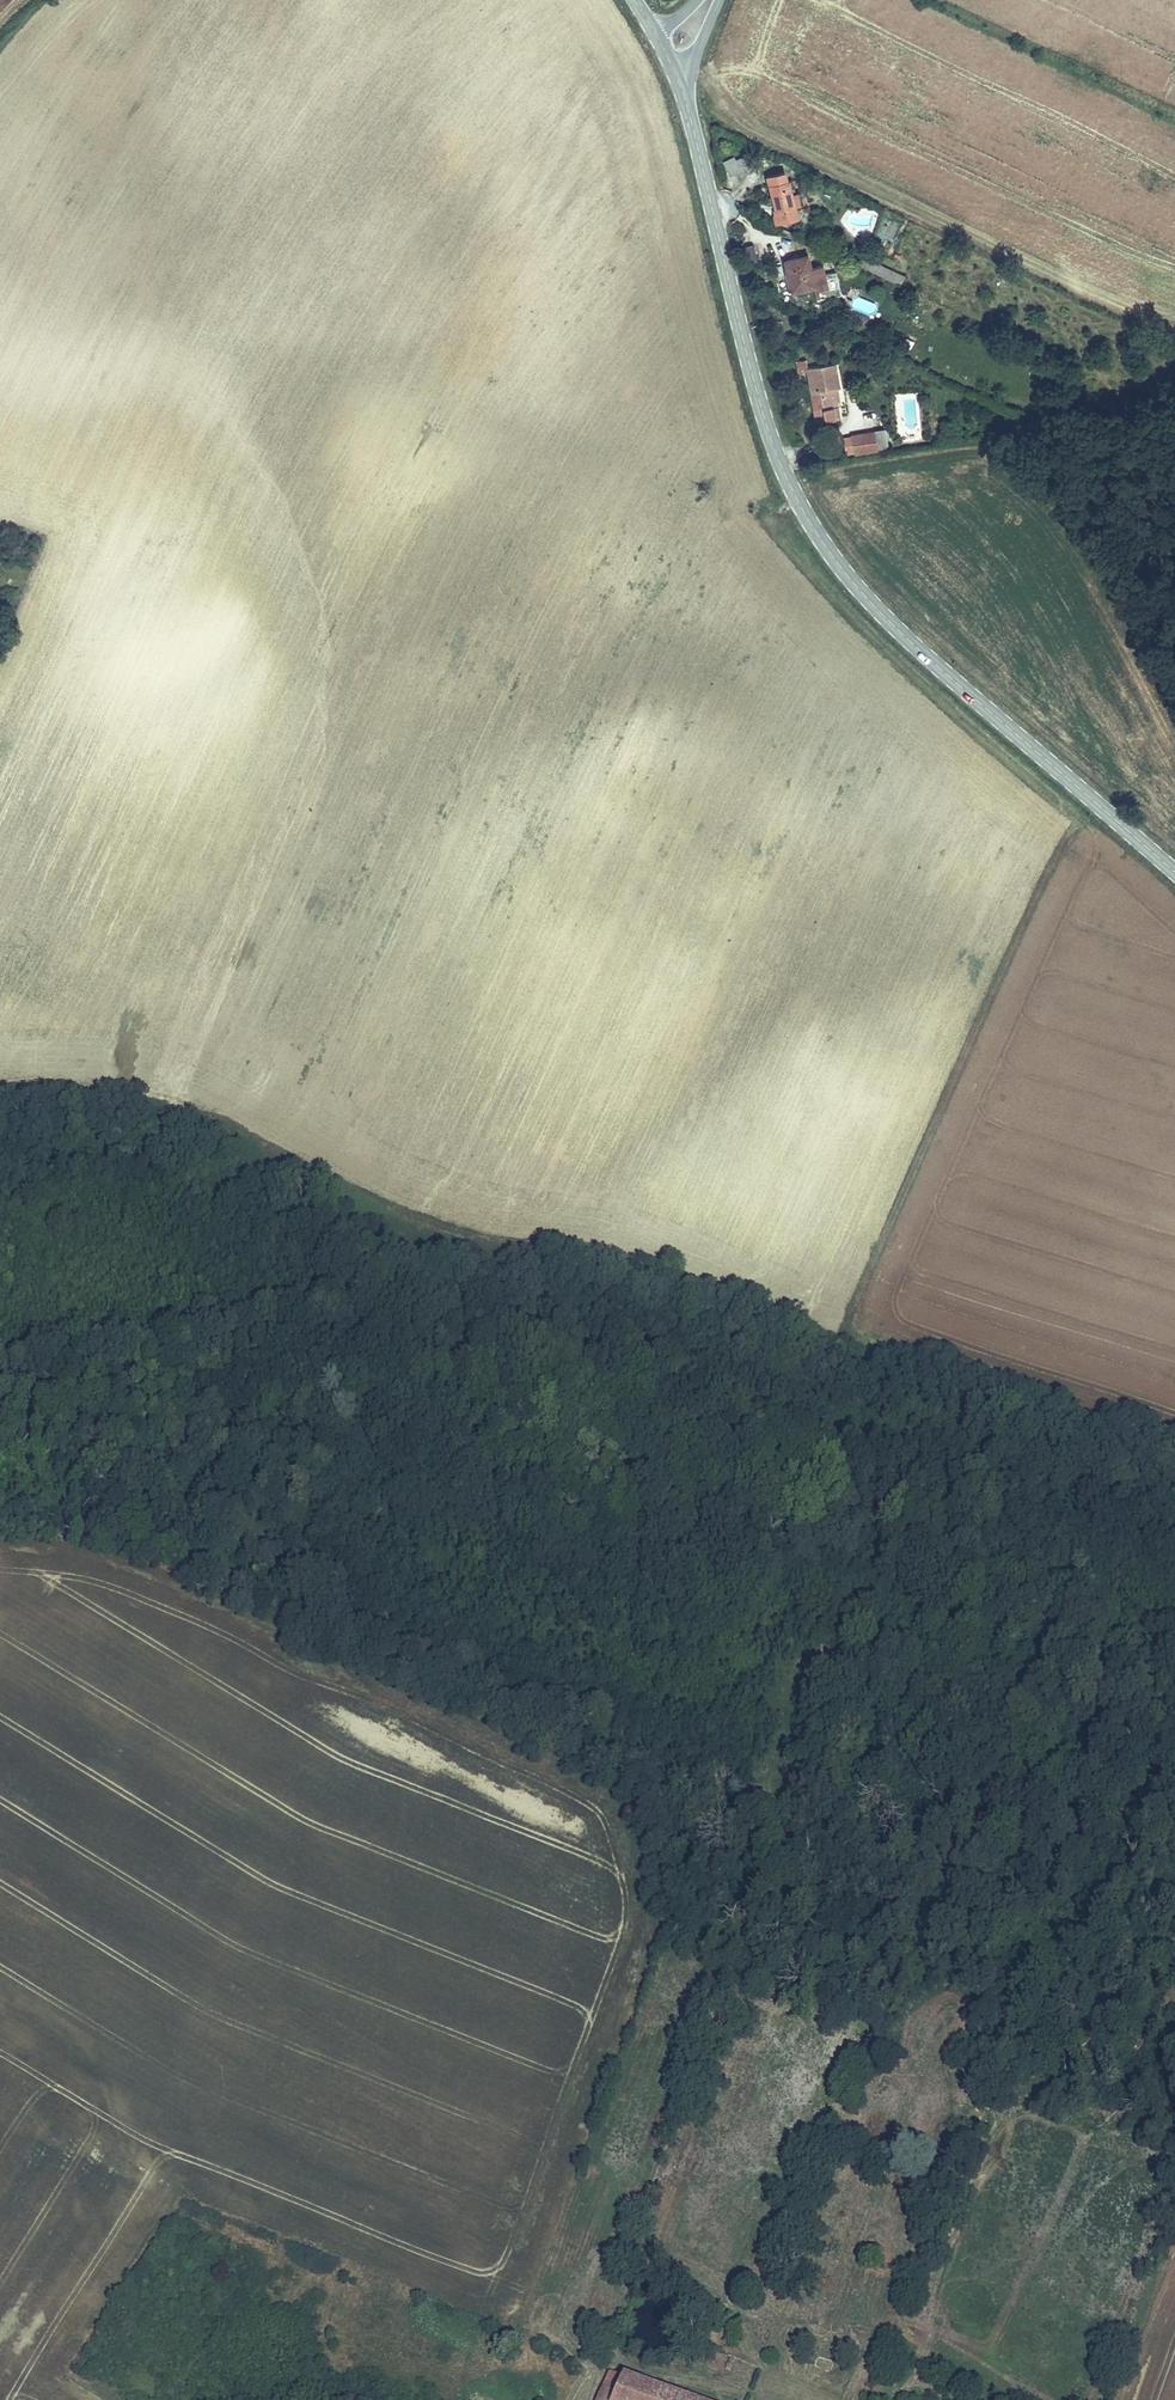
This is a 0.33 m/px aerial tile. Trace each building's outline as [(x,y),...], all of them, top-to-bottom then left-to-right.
[(734,157),(723,161),(729,177),(740,173),(734,157)] [(780,170),(764,175),(775,210),(792,204),(787,181),(783,181),(780,170)] [(786,275),(791,273),(795,290),(814,285),(815,289),(827,286),(823,266),(810,268),(807,257),(783,263),(786,275)] [(883,289),(899,294),(905,274),(875,264),(872,273),(887,278),(883,289)] [(795,376),(806,374),(815,421),(840,415),(837,405),(832,405),(828,387),(838,384),(833,362),(805,368),(802,361),(792,362),(795,376)] [(916,398),(902,398),(903,429),(916,429),(916,398)] [(843,455),(877,448),(874,432),(840,438),(843,455)] [(620,2373),(619,2376),(607,2372),(595,2399),(698,2399),(620,2373)]
